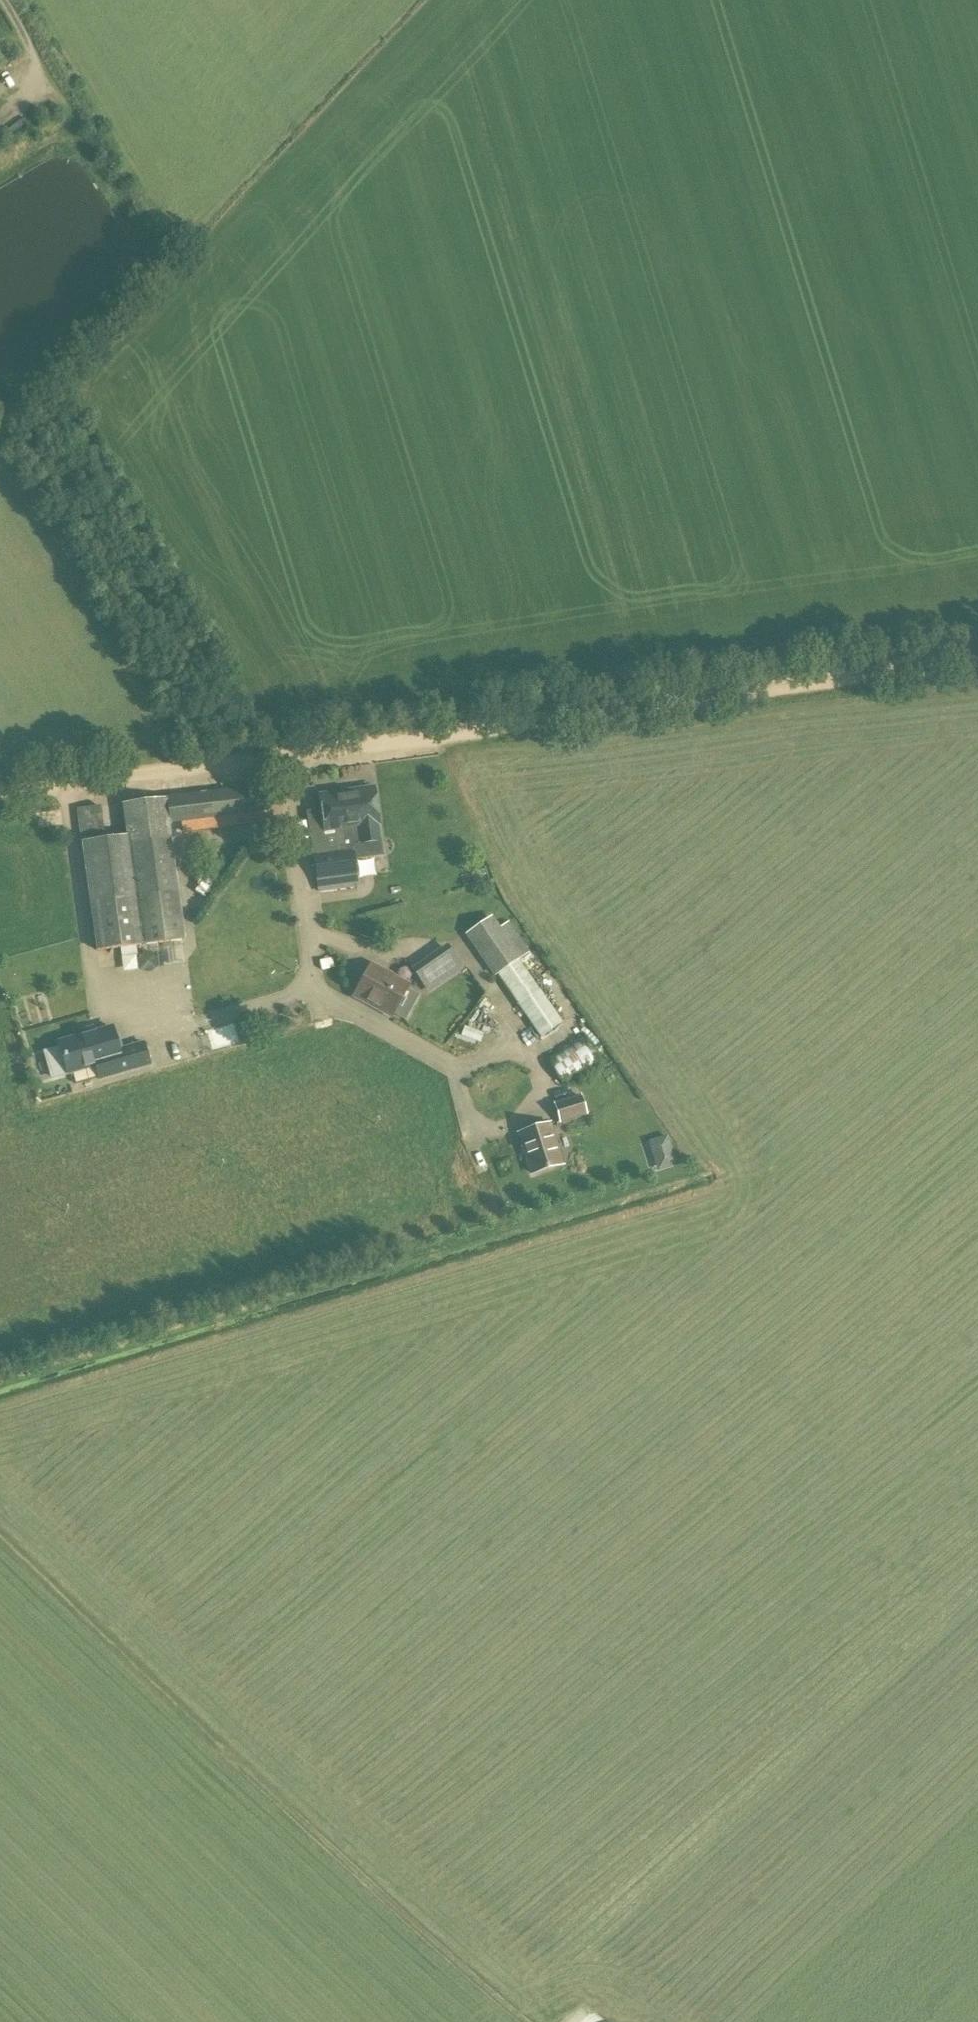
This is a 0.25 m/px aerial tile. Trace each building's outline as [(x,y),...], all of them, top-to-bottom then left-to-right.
[(267,786),(165,798),(169,823),(271,811),(267,786)] [(363,806),(376,805),(374,788),(320,795),(325,829),(310,830),(317,883),(318,882),(319,890),(357,885),(356,878),(355,865),(343,866),(339,830),(349,828),(347,813),(364,811),(363,806)] [(105,838),(81,842),(97,951),(185,939),(169,823),(165,798),(122,804),(126,835),(105,838)] [(343,866),(355,865),(354,861),(382,858),(378,825),(379,825),(376,805),(363,806),(364,811),(347,813),(349,828),(339,830),(343,866)] [(507,943),(491,920),(469,935),(518,1005),(541,1037),(562,1022),(539,989),(519,959),(529,952),(517,936),(507,943)] [(178,968),(178,954),(152,955),(153,969),(178,968)] [(341,957),(327,960),(330,972),(344,969),(341,957)] [(425,959),(411,969),(416,977),(428,994),(443,984),(425,959)] [(408,985),(371,965),(354,995),(392,1015),(408,985)] [(60,1012),(60,1020),(83,1021),(83,1012),(60,1012)] [(222,1050),(248,1045),(244,1027),(218,1032),(222,1050)] [(68,1074),(95,1066),(99,1079),(149,1066),(143,1043),(118,1050),(112,1028),(59,1043),(61,1048),(46,1052),(46,1054),(53,1078),(68,1074)] [(563,1083),(599,1058),(585,1038),(549,1063),(563,1083)] [(561,1122),(586,1114),(581,1096),(556,1104),(561,1122)] [(533,1174),(562,1165),(549,1125),(520,1134),(533,1174)]
